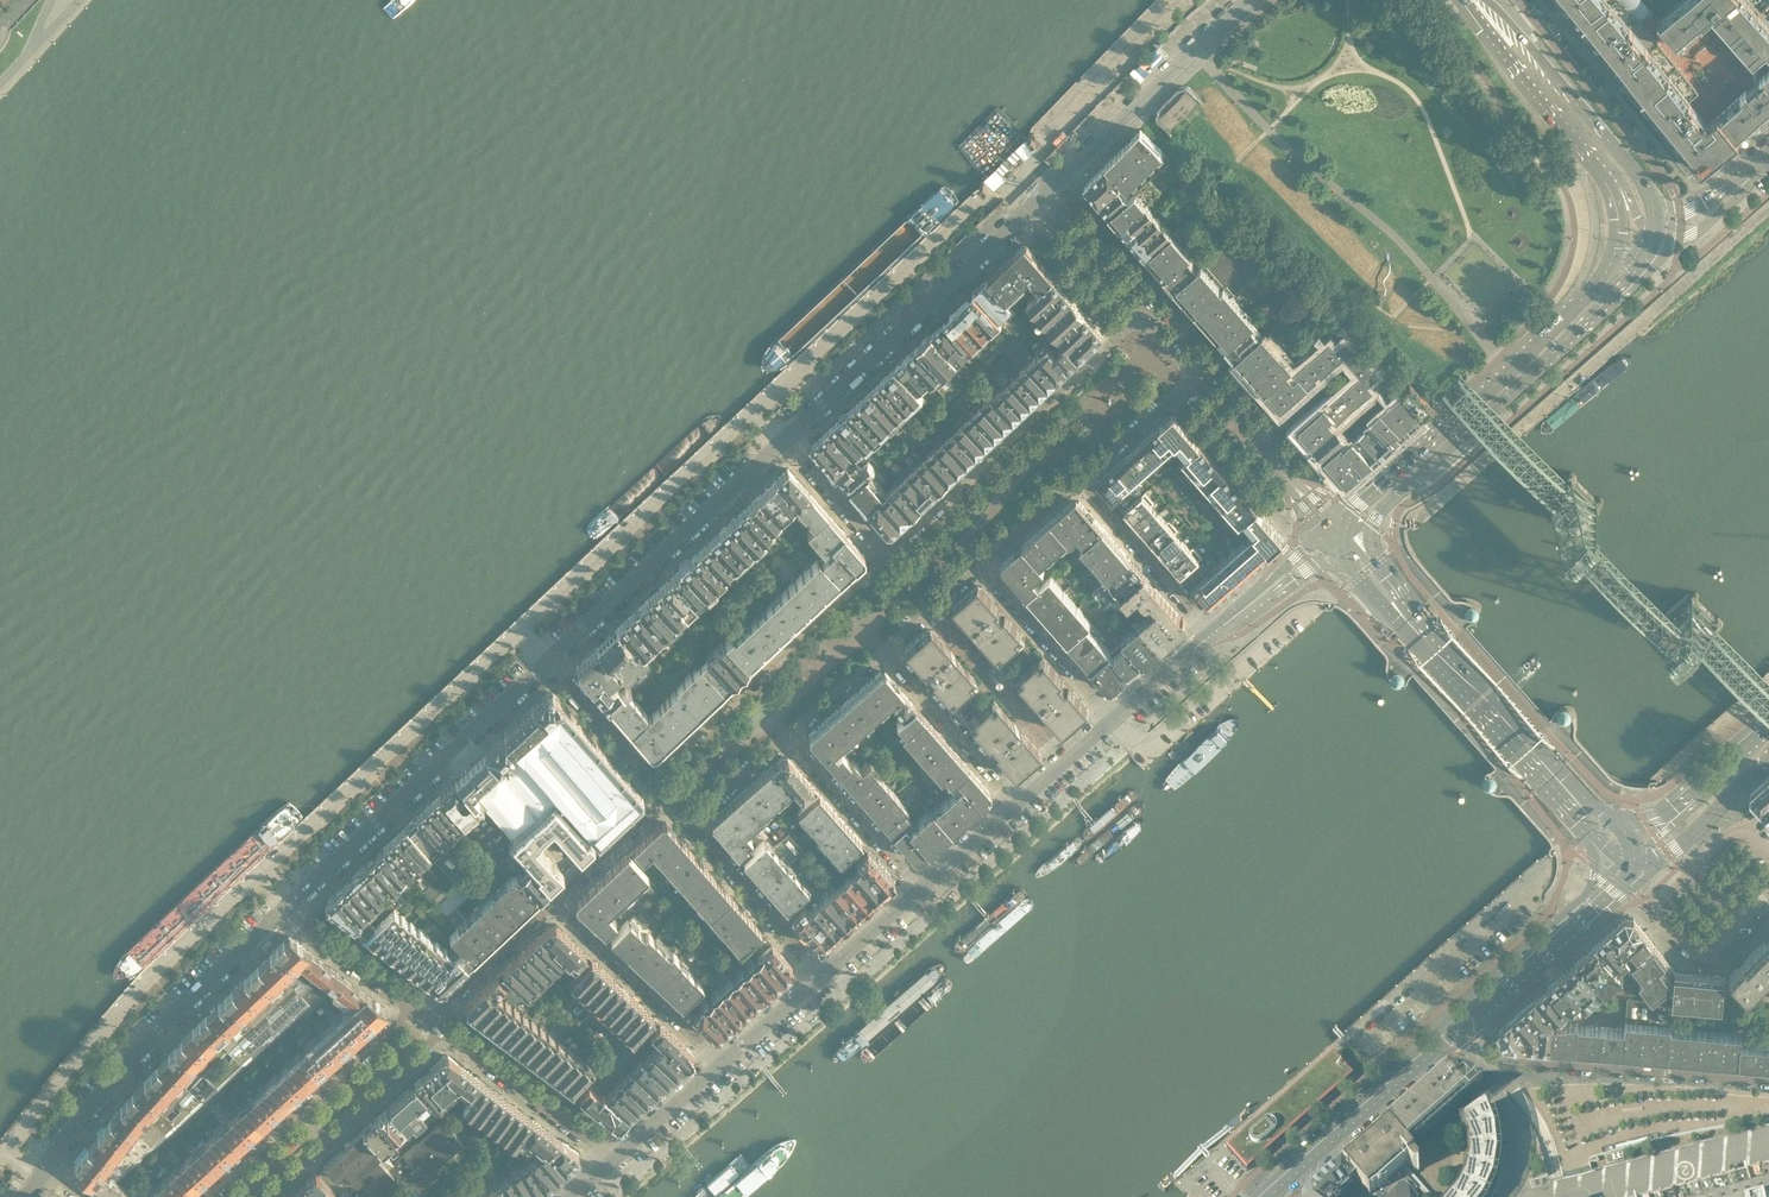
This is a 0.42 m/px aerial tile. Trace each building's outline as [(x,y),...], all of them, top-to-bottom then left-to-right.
[(1700,168),(1710,160),(1738,138),(1768,110),(1768,29),(1743,0),(1680,0),(1659,19),(1652,25),(1643,15),(1651,8),(1644,0),(1562,0),(1700,168)] [(1140,129),(1123,146),(1144,169),(1153,160),(1161,169),(1171,161),(1151,140),(1140,129)] [(1033,134),(1032,133),(1027,137),(1037,147),(1037,148),(1038,148),(1038,147),(1038,146),(1038,145),(1039,144),(1039,143),(1040,142),(1040,141),(1039,140),(1039,139),(1039,138),(1038,137),(1037,137),(1034,133),(1033,134)] [(1123,146),(1106,163),(1123,182),(1125,184),(1127,186),(1144,169),(1123,146)] [(1129,197),(1110,214),(1120,226),(1146,203),(1173,179),(1182,171),(1171,161),(1161,169),(1136,191),(1129,197)] [(1086,188),(1099,202),(1123,182),(1106,163),(1087,183),(1086,188)] [(1191,197),(1199,188),(1190,179),(1182,188),(1191,197)] [(983,190),(983,191),(984,192),(985,193),(986,193),(987,193),(989,193),(990,193),(991,192),(992,192),(993,193),(994,193),(994,192),(993,191),(984,180),(980,184),(981,186),(980,187),(982,189),(983,190)] [(1123,182),(1099,202),(1110,214),(1129,197),(1121,188),(1125,184),(1123,182)] [(1146,203),(1120,226),(1129,235),(1155,212),(1146,203)] [(1155,212),(1129,235),(1137,244),(1163,222),(1155,212)] [(1172,232),(1146,255),(1165,276),(1191,253),(1190,253),(1180,241),(1195,228),(1187,218),(1172,232)] [(1163,222),(1137,244),(1146,255),(1172,232),(1163,222)] [(1219,248),(1203,261),(1203,262),(1175,287),(1196,311),(1262,251),(1261,251),(1251,240),(1240,229),(1219,248)] [(1054,276),(1027,247),(1025,244),(1023,246),(1012,257),(1030,276),(1029,276),(1041,288),(1054,276)] [(1191,253),(1165,276),(1175,287),(1203,262),(1203,261),(1193,250),(1190,253),(1191,253)] [(1262,251),(1196,311),(1203,319),(1231,294),(1235,290),(1270,259),(1262,250),(1261,251),(1262,251)] [(1018,287),(1029,276),(1030,276),(1012,257),(989,278),(1008,298),(1019,287),(1018,287)] [(1037,311),(1064,288),(1054,276),(1041,288),(1027,301),(1037,311)] [(1016,311),(987,280),(974,292),(999,319),(1006,326),(1013,320),(1010,317),(1016,311)] [(1046,321),(1072,298),(1064,288),(1037,311),(1039,313),(1046,321)] [(968,298),(965,301),(990,328),(999,319),(974,292),(968,298)] [(1231,294),(1203,319),(1225,345),(1254,320),(1231,294)] [(1059,335),(1085,311),(1073,298),(1072,298),(1046,321),(1059,335)] [(965,302),(955,310),(981,337),(990,328),(965,301),(965,302)] [(1019,311),(1027,319),(1031,315),(1024,307),(1019,311)] [(981,337),(955,310),(951,314),(945,320),(971,347),(976,352),(986,342),(981,337)] [(1068,346),(1094,323),(1085,312),(1085,311),(1059,335),(1067,345),(1068,346)] [(1067,345),(1059,335),(1046,321),(1039,313),(1029,322),(1046,341),(1049,344),(1057,353),(1067,345)] [(945,320),(933,331),(959,358),(971,347),(945,320)] [(1254,320),(1225,345),(1236,356),(1261,334),(1263,332),(1265,331),(1264,330),(1264,327),(1263,325),(1262,323),(1259,322),(1257,322),(1255,320),(1254,320)] [(1058,377),(1102,336),(1102,331),(1094,323),(1068,346),(1067,345),(1057,353),(1049,344),(1039,353),(1037,355),(1058,377)] [(959,358),(933,331),(927,336),(926,335),(923,338),(924,339),(919,344),(949,376),(955,382),(957,384),(962,380),(950,367),(959,358)] [(1261,334),(1236,356),(1243,365),(1250,372),(1277,348),(1263,332),(1261,334)] [(1380,368),(1354,342),(1345,333),(1336,342),(1331,336),(1326,341),(1323,337),(1314,344),(1317,348),(1313,352),(1326,367),(1343,352),(1359,370),(1367,380),(1368,379),(1380,368)] [(1014,336),(1001,349),(1001,350),(1020,370),(1027,362),(1034,357),(1014,336)] [(949,376),(919,344),(907,355),(932,381),(937,387),(949,376)] [(1001,349),(998,346),(993,350),(997,354),(1001,350),(1001,349)] [(1277,348),(1250,372),(1257,381),(1264,389),(1292,364),(1277,348)] [(1300,364),(1295,368),(1308,383),(1326,367),(1313,352),(1308,356),(1305,353),(1296,360),(1300,364)] [(1058,377),(1037,355),(1036,354),(1034,357),(1027,362),(1049,385),(1058,377)] [(907,355),(896,365),(921,392),(932,381),(907,355)] [(1027,362),(1020,370),(1019,370),(1040,393),(1049,385),(1027,362)] [(1292,364),(1264,389),(1278,405),(1283,406),(1308,383),(1295,368),(1292,364)] [(888,373),(889,373),(916,402),(924,395),(921,392),(896,365),(888,373)] [(1040,393),(1019,370),(1011,378),(1032,401),(1040,393)] [(1363,400),(1371,392),(1368,389),(1373,384),(1368,379),(1367,380),(1359,370),(1319,405),(1329,416),(1333,413),(1336,417),(1341,412),(1344,416),(1353,408),(1350,405),(1360,396),(1363,400)] [(889,373),(880,381),(907,410),(916,402),(889,373)] [(1378,386),(1381,389),(1415,422),(1425,413),(1425,412),(1402,390),(1401,390),(1398,387),(1398,386),(1389,377),(1378,386)] [(1032,401),(1011,378),(1002,387),(1023,410),(1031,402),(1032,401)] [(1428,397),(1411,380),(1402,390),(1425,412),(1425,413),(1435,403),(1428,397)] [(872,388),(872,389),(899,418),(907,410),(880,381),(873,388),(872,388)] [(943,385),(939,389),(949,399),(956,392),(960,388),(957,384),(955,382),(947,389),(943,385)] [(1023,410),(1002,387),(993,395),(1015,417),(1023,410)] [(899,418),(872,389),(864,395),(865,396),(864,397),(891,426),(899,434),(900,433),(906,439),(914,432),(908,426),(907,426),(899,418)] [(1415,422),(1381,389),(1371,398),(1380,408),(1404,432),(1415,422)] [(1015,417),(993,395),(992,393),(982,402),(1005,426),(1015,417)] [(864,397),(856,404),(883,433),(891,426),(864,397)] [(1005,426),(982,402),(973,411),(996,435),(1005,426)] [(1360,402),(1353,408),(1344,416),(1355,428),(1354,428),(1358,433),(1355,435),(1351,431),(1348,433),(1372,460),(1395,439),(1372,415),(1360,402)] [(849,410),(848,411),(876,441),(883,433),(856,404),(849,411),(849,410)] [(1298,428),(1312,444),(1336,424),(1329,416),(1319,405),(1298,423),(1298,428)] [(1404,432),(1380,408),(1372,415),(1395,439),(1404,432)] [(848,411),(840,418),(869,448),(876,441),(848,411)] [(996,435),(973,411),(964,419),(987,444),(996,435)] [(1176,415),(1174,413),(1171,415),(1159,425),(1175,443),(1176,443),(1181,449),(1180,450),(1185,456),(1192,450),(1200,443),(1176,415)] [(872,451),(869,448),(840,418),(830,428),(851,451),(859,460),(860,460),(861,461),(872,451)] [(987,444),(964,419),(954,428),(977,453),(987,444)] [(1340,441),(1346,435),(1336,424),(1312,444),(1323,456),(1340,441)] [(1175,443),(1159,425),(1151,432),(1167,450),(1175,443)] [(830,428),(820,437),(842,460),(843,459),(851,451),(830,428)] [(935,446),(918,428),(913,433),(914,434),(912,436),(911,435),(905,441),(922,459),(927,453),(935,446)] [(977,453),(954,428),(945,437),(968,461),(977,453)] [(1167,450),(1151,432),(1142,440),(1158,458),(1167,450)] [(1372,460),(1348,433),(1346,435),(1340,441),(1352,455),(1364,467),(1372,460)] [(813,444),(836,471),(846,462),(843,459),(842,460),(820,437),(813,444)] [(968,461),(945,437),(937,444),(960,469),(964,465),(968,461)] [(1020,440),(1014,446),(1018,450),(1021,447),(1024,444),(1020,440)] [(1158,458),(1142,440),(1134,448),(1149,466),(1158,458)] [(1364,467),(1352,455),(1340,441),(1323,456),(1346,483),(1364,467)] [(1191,468),(1209,453),(1200,443),(1192,450),(1185,456),(1182,459),(1191,468)] [(937,444),(935,446),(927,453),(950,478),(960,469),(937,444)] [(1149,466),(1134,448),(1125,455),(1141,473),(1149,466)] [(927,453),(922,459),(918,462),(941,486),(950,478),(927,453)] [(1199,477),(1217,462),(1209,453),(1191,468),(1199,477)] [(1141,473),(1125,455),(1116,463),(1132,481),(1133,481),(1141,473)] [(864,465),(861,461),(860,460),(859,460),(851,468),(846,462),(836,471),(846,481),(864,465)] [(869,461),(864,465),(846,481),(853,489),(871,473),(876,469),(875,468),(869,461)] [(941,486),(918,462),(909,471),(932,495),(941,486)] [(1207,486),(1225,471),(1217,462),(1199,477),(1207,486)] [(1132,481),(1116,463),(1107,471),(1123,489),(1124,488),(1132,497),(1141,490),(1133,481),(1132,481)] [(787,468),(775,480),(799,506),(811,495),(787,468)] [(932,495),(909,471),(900,480),(923,504),(932,495)] [(1123,489),(1107,471),(1098,479),(1114,497),(1122,506),(1130,499),(1122,490),(1123,489)] [(1215,496),(1233,480),(1225,471),(1207,486),(1215,496)] [(887,492),(878,482),(871,473),(853,489),(869,508),(880,499),(887,492)] [(775,480),(757,497),(777,518),(790,507),(793,511),(797,508),(799,506),(775,480)] [(923,504),(900,480),(890,489),(913,513),(923,504)] [(1223,505),(1241,489),(1233,480),(1215,496),(1223,505)] [(913,513),(890,489),(887,492),(880,499),(903,523),(913,513)] [(1231,514),(1249,498),(1241,489),(1223,505),(1231,514)] [(1133,519),(1153,501),(1145,491),(1124,509),(1133,519)] [(811,495),(799,506),(797,508),(813,526),(806,532),(815,542),(836,523),(811,495)] [(757,497),(748,505),(770,528),(778,519),(777,518),(757,497)] [(1249,515),(1257,508),(1249,498),(1231,514),(1239,524),(1242,521),(1249,515)] [(903,523),(880,499),(869,508),(877,517),(880,519),(880,521),(889,531),(894,531),(903,523)] [(1074,500),(1050,521),(1068,541),(1069,543),(1078,535),(1078,536),(1096,520),(1079,500),(1074,500)] [(1141,528),(1159,512),(1151,504),(1154,501),(1153,501),(1133,519),(1141,528)] [(770,528),(748,505),(745,508),(743,506),(740,509),(742,511),(738,514),(761,538),(764,541),(773,532),(770,528)] [(1283,538),(1257,508),(1249,515),(1242,521),(1247,527),(1249,526),(1254,532),(1253,533),(1269,551),(1283,538)] [(1149,537),(1169,519),(1166,521),(1159,512),(1141,528),(1149,537)] [(761,538),(738,514),(735,517),(734,515),(731,518),(732,520),(728,524),(751,548),(754,550),(756,552),(765,543),(764,541),(761,538)] [(1157,546),(1177,528),(1169,519),(1149,537),(1157,546)] [(1096,520),(1078,536),(1085,544),(1103,528),(1096,520)] [(1050,521),(1036,534),(1053,554),(1068,541),(1050,521)] [(836,523),(815,542),(824,551),(831,545),(834,549),(830,553),(849,573),(864,559),(864,555),(854,543),(851,540),(836,523)] [(751,548),(728,524),(725,526),(724,525),(721,527),(722,529),(718,533),(744,559),(754,550),(751,548)] [(1095,562),(1117,544),(1103,528),(1085,544),(1081,547),(1095,562)] [(1165,555),(1183,540),(1175,531),(1178,529),(1177,528),(1157,546),(1165,555)] [(744,559),(718,533),(716,535),(714,534),(711,537),(713,538),(708,542),(734,569),(744,559)] [(1269,551),(1253,533),(1245,540),(1261,558),(1269,551)] [(1040,564),(1053,554),(1036,534),(1003,562),(1003,567),(1019,585),(1031,575),(1034,578),(1045,569),(1040,564)] [(1173,564),(1193,546),(1190,548),(1183,540),(1165,555),(1173,564)] [(1261,558),(1245,540),(1236,547),(1252,565),(1261,558)] [(734,569),(708,542),(706,544),(704,543),(701,546),(703,547),(699,551),(724,578),(734,569)] [(1121,594),(1143,574),(1117,544),(1095,562),(1108,578),(1092,592),(1104,608),(1115,598),(1121,594)] [(1181,574),(1202,556),(1193,546),(1173,564),(1181,574)] [(1252,565),(1236,547),(1228,555),(1243,573),(1252,565)] [(724,578),(699,551),(696,553),(695,552),(692,555),(693,556),(689,560),(714,587),(724,578)] [(849,573),(830,553),(821,561),(817,558),(810,564),(833,588),(849,573)] [(1243,573),(1228,555),(1219,563),(1235,581),(1243,573)] [(714,587),(689,560),(687,562),(685,561),(682,564),(684,565),(680,569),(705,596),(714,587)] [(765,561),(760,566),(764,570),(769,566),(765,561)] [(1226,588),(1210,570),(1211,570),(1203,561),(1194,568),(1202,577),(1201,578),(1217,596),(1226,588)] [(1235,581),(1219,563),(1211,570),(1210,570),(1226,588),(1235,581)] [(833,588),(810,564),(794,580),(817,604),(833,588)] [(705,596),(680,569),(677,571),(676,570),(673,573),(674,574),(670,578),(693,602),(696,604),(705,596)] [(1217,596),(1201,578),(1200,579),(1192,570),(1184,577),(1192,586),(1206,602),(1210,602),(1217,596)] [(1131,602),(1152,584),(1143,574),(1121,594),(1129,603),(1131,602)] [(1031,575),(1019,585),(1028,595),(1039,585),(1039,584),(1031,575)] [(1050,575),(1039,584),(1039,585),(1028,595),(1048,619),(1071,599),(1050,575)] [(693,602),(670,578),(660,587),(685,614),(692,608),(694,610),(699,615),(703,612),(696,604),(693,602)] [(817,604),(794,580),(779,594),(802,618),(817,604)] [(1000,659),(1026,637),(979,584),(953,606),(972,627),(989,646),(1000,659)] [(1182,618),(1152,584),(1131,602),(1136,607),(1138,604),(1148,616),(1168,639),(1188,622),(1183,617),(1182,618)] [(685,614),(660,587),(649,598),(674,624),(685,614)] [(802,618),(779,594),(767,605),(789,629),(802,618)] [(1129,603),(1121,594),(1115,598),(1124,608),(1129,603)] [(674,624),(649,598),(647,597),(644,599),(646,601),(639,608),(666,637),(666,636),(673,630),(670,628),(674,624)] [(1071,599),(1048,619),(1068,641),(1090,621),(1071,599)] [(789,629),(767,605),(756,615),(779,639),(789,629)] [(1475,606),(1474,606),(1473,605),(1472,605),(1471,606),(1469,606),(1468,607),(1467,608),(1466,609),(1466,610),(1466,612),(1466,613),(1466,614),(1467,615),(1468,616),(1469,617),(1470,617),(1471,617),(1472,617),(1473,617),(1474,617),(1476,616),(1476,615),(1477,615),(1478,613),(1478,612),(1478,611),(1478,610),(1477,609),(1477,608),(1476,607),(1475,606)] [(672,644),(666,637),(639,608),(637,606),(634,609),(635,611),(628,618),(650,642),(661,654),(672,644)] [(779,639),(756,615),(741,629),(764,653),(779,639)] [(650,642),(628,618),(626,616),(623,619),(625,621),(617,628),(640,652),(650,642)] [(1168,639),(1148,616),(1140,624),(1159,647),(1168,639)] [(714,621),(709,625),(714,630),(719,625),(714,621)] [(1102,635),(1090,621),(1068,641),(1092,668),(1111,652),(1098,638),(1102,635)] [(1159,647),(1140,624),(1131,632),(1151,654),(1159,647)] [(698,627),(688,637),(691,640),(701,630),(698,627)] [(965,668),(947,648),(929,627),(904,650),(950,703),(976,680),(965,668)] [(648,660),(640,652),(617,628),(597,647),(618,671),(626,680),(633,674),(638,680),(647,671),(642,666),(648,660)] [(732,634),(715,649),(740,676),(764,653),(741,629),(734,636),(732,634)] [(1151,654),(1131,632),(1123,639),(1124,640),(1141,659),(1143,662),(1151,654)] [(1124,640),(1111,652),(1128,670),(1132,667),(1134,669),(1143,662),(1141,659),(1124,640)] [(618,671),(597,647),(577,666),(577,670),(591,687),(604,676),(608,680),(618,671)] [(740,676),(715,649),(707,657),(731,684),(740,676)] [(1128,670),(1111,652),(1092,668),(1109,687),(1113,688),(1130,673),(1128,670)] [(1028,691),(1045,711),(1063,731),(1089,709),(1043,656),(1017,678),(1028,691)] [(731,684),(707,657),(699,665),(723,691),(724,691),(731,684)] [(675,687),(676,689),(699,714),(724,691),(723,691),(699,665),(675,687)] [(609,707),(627,691),(632,686),(627,682),(626,680),(618,671),(608,680),(604,676),(591,687),(603,700),(609,707)] [(896,701),(904,694),(884,671),(880,671),(855,693),(878,719),(883,714),(879,710),(893,697),(896,701)] [(1399,672),(1398,672),(1396,672),(1395,672),(1394,673),(1393,673),(1392,674),(1392,675),(1391,676),(1391,678),(1391,679),(1392,680),(1392,681),(1393,682),(1394,683),(1395,683),(1396,684),(1397,684),(1398,684),(1400,684),(1401,683),(1402,682),(1402,681),(1403,680),(1403,679),(1403,678),(1403,677),(1403,676),(1403,675),(1402,674),(1401,673),(1400,672),(1399,672)] [(676,689),(651,713),(674,737),(699,714),(676,689)] [(647,714),(641,708),(627,691),(609,707),(631,732),(647,717),(647,714)] [(548,693),(455,780),(475,803),(480,799),(513,836),(554,800),(558,796),(569,808),(598,841),(642,800),(642,795),(553,693),(548,693)] [(878,719),(855,693),(828,716),(847,738),(870,717),(874,722),(878,719)] [(914,704),(904,694),(896,701),(892,704),(894,706),(901,715),(914,704)] [(993,699),(967,722),(1014,775),(1040,752),(1022,732),(1004,712),(993,699)] [(914,704),(901,715),(895,720),(904,730),(901,733),(913,748),(935,729),(914,704)] [(1563,722),(1564,722),(1565,721),(1566,721),(1567,721),(1568,720),(1569,719),(1570,718),(1570,717),(1570,716),(1570,714),(1570,713),(1569,712),(1568,711),(1567,711),(1566,710),(1565,710),(1564,710),(1563,710),(1562,710),(1561,711),(1560,711),(1559,712),(1558,713),(1558,714),(1558,716),(1558,717),(1558,718),(1559,719),(1560,720),(1561,721),(1562,721),(1563,722)] [(651,713),(647,717),(631,732),(651,755),(655,755),(674,737),(651,713)] [(847,738),(828,716),(809,733),(808,738),(838,771),(850,761),(842,752),(840,750),(836,754),(833,750),(847,738)] [(961,758),(935,729),(913,748),(939,777),(943,774),(961,758)] [(782,756),(762,774),(783,796),(793,787),(806,803),(818,792),(795,766),(794,765),(787,757),(782,756)] [(961,758),(943,774),(950,783),(956,778),(962,784),(969,793),(971,791),(970,789),(980,780),(961,758)] [(887,784),(868,762),(861,768),(852,759),(850,761),(838,771),(866,803),(887,784)] [(677,769),(670,776),(675,782),(684,775),(678,768),(677,769)] [(762,774),(742,792),(762,815),(783,796),(762,774)] [(1495,784),(1496,782),(1496,781),(1495,780),(1495,779),(1494,778),(1493,777),(1492,776),(1491,776),(1490,776),(1489,776),(1488,776),(1487,776),(1486,777),(1485,778),(1484,779),(1484,780),(1483,781),(1483,782),(1484,784),(1484,785),(1485,786),(1486,787),(1487,787),(1488,788),(1489,788),(1490,788),(1491,788),(1492,787),(1493,787),(1494,786),(1495,785),(1495,784)] [(1750,799),(1760,809),(1768,801),(1768,777),(1751,793),(1750,799)] [(497,828),(479,807),(475,803),(455,780),(439,795),(463,822),(482,842),(490,834),(497,828)] [(980,780),(970,789),(971,791),(969,793),(980,805),(990,796),(990,791),(986,787),(980,780)] [(906,806),(891,789),(887,784),(866,803),(893,834),(905,824),(909,820),(910,817),(903,809),(906,806)] [(962,784),(932,810),(950,831),(980,805),(969,793),(962,784)] [(746,831),(763,816),(762,815),(742,792),(711,819),(711,823),(736,852),(746,843),(752,838),(746,831)] [(832,808),(818,792),(806,803),(797,811),(811,827),(832,808)] [(439,795),(432,802),(456,828),(463,822),(439,795)] [(558,796),(554,800),(513,836),(508,841),(549,886),(563,874),(535,842),(540,838),(536,832),(539,830),(545,834),(553,827),(580,857),(594,845),(583,833),(581,835),(563,814),(569,808),(558,796)] [(1760,809),(1768,818),(1768,801),(1760,809)] [(432,802),(424,809),(449,835),(456,828),(432,802)] [(847,825),(832,808),(811,827),(818,835),(817,836),(825,845),(847,825)] [(950,831),(932,810),(931,808),(908,828),(928,850),(950,831)] [(417,816),(442,842),(445,845),(448,842),(445,839),(449,835),(424,809),(417,816)] [(406,826),(431,852),(455,878),(465,868),(446,846),(442,842),(417,816),(406,826)] [(651,849),(673,830),(665,822),(661,821),(627,853),(638,864),(641,861),(652,851),(652,850),(651,849)] [(928,850),(908,828),(905,824),(893,834),(909,852),(914,858),(919,858),(928,850)] [(850,829),(847,825),(825,845),(839,862),(850,852),(862,842),(850,829)] [(406,826),(398,833),(423,859),(431,852),(406,826)] [(787,833),(780,826),(776,830),(782,837),(787,833)] [(695,856),(673,830),(651,849),(652,850),(652,851),(673,875),(695,856)] [(398,833),(391,840),(416,866),(423,859),(398,833)] [(786,864),(803,850),(788,833),(772,848),(764,840),(752,850),(746,843),(736,852),(764,883),(786,864)] [(538,898),(549,886),(508,841),(502,834),(496,840),(487,848),(480,854),(473,861),(487,876),(499,864),(504,860),(506,863),(515,872),(538,898)] [(496,840),(490,834),(482,842),(484,844),(487,848),(496,840)] [(453,839),(446,846),(465,868),(473,861),(470,857),(453,839)] [(391,840),(383,847),(408,874),(416,866),(391,840)] [(893,877),(862,842),(850,852),(861,863),(883,889),(892,882),(893,877)] [(480,854),(487,848),(484,844),(477,851),(480,854)] [(383,847),(367,862),(392,888),(408,874),(383,847)] [(477,851),(470,857),(473,861),(480,854),(477,851)] [(648,875),(643,870),(638,864),(627,853),(605,874),(625,897),(648,875)] [(717,880),(695,856),(673,875),(695,899),(717,880)] [(647,867),(641,861),(638,864),(643,870),(647,867)] [(367,862),(352,877),(376,903),(392,888),(367,862)] [(883,889),(861,863),(850,872),(873,898),(883,889)] [(786,864),(764,883),(786,908),(798,898),(808,889),(786,864)] [(433,900),(447,916),(455,909),(480,885),(466,869),(433,900)] [(513,921),(538,898),(515,872),(490,895),(513,921)] [(873,898),(850,872),(839,882),(862,908),(873,898)] [(625,897),(605,874),(588,889),(596,898),(602,905),(609,912),(623,898),(623,899),(625,897)] [(352,877),(344,884),(368,911),(376,903),(352,877)] [(439,877),(431,884),(432,885),(425,891),(432,899),(447,885),(439,877)] [(739,905),(717,880),(695,899),(709,915),(716,924),(739,905)] [(862,908),(839,882),(828,892),(852,917),(862,908)] [(344,884),(336,892),(360,918),(363,916),(368,911),(344,884)] [(808,889),(815,897),(817,894),(810,887),(808,889)] [(616,921),(608,912),(609,912),(602,905),(596,898),(588,889),(576,901),(576,906),(610,938),(617,930),(613,925),(616,921)] [(327,905),(353,925),(360,918),(336,892),(327,900),(327,905)] [(808,910),(818,901),(810,892),(805,896),(804,895),(799,899),(803,903),(808,910)] [(852,917),(828,892),(818,901),(841,927),(852,917)] [(513,921),(490,895),(481,903),(505,929),(513,921)] [(803,903),(799,899),(798,898),(786,908),(791,914),(793,912),(803,903)] [(818,901),(808,910),(831,935),(841,927),(818,901)] [(390,903),(385,909),(388,912),(394,907),(390,903)] [(505,929),(481,903),(465,919),(488,944),(505,929)] [(831,935),(808,910),(803,903),(793,912),(791,914),(817,944),(821,944),(831,935)] [(762,931),(739,905),(716,924),(740,950),(752,940),(762,932),(762,931)] [(369,931),(365,934),(374,940),(400,915),(393,908),(375,925),(369,931)] [(488,944),(465,919),(455,909),(447,916),(457,926),(449,933),(459,944),(473,959),(488,944)] [(657,911),(653,914),(658,920),(662,916),(657,911)] [(400,915),(374,940),(383,947),(409,923),(401,914),(400,915)] [(631,918),(645,932),(649,928),(635,914),(631,918)] [(363,916),(360,918),(353,925),(365,934),(369,931),(375,925),(363,916)] [(1626,917),(1608,933),(1626,953),(1629,951),(1631,949),(1628,946),(1645,931),(1634,917),(1626,917)] [(628,919),(617,930),(610,938),(642,967),(662,946),(647,931),(644,934),(628,919)] [(409,923),(383,947),(392,954),(418,929),(410,921),(409,923)] [(592,959),(575,943),(555,925),(551,925),(541,934),(566,958),(565,958),(579,971),(579,972),(592,959)] [(418,929),(392,954),(401,960),(427,936),(419,928),(418,929)] [(1655,945),(1645,931),(1628,946),(1631,949),(1629,951),(1636,960),(1655,945)] [(792,965),(771,942),(762,932),(752,940),(761,950),(784,977),(791,970),(793,970),(794,966),(792,965)] [(1633,962),(1626,953),(1608,933),(1596,943),(1621,971),(1629,965),(1633,962)] [(1768,933),(1763,938),(1766,942),(1763,945),(1761,943),(1744,960),(1742,959),(1736,965),(1738,966),(1729,974),(1751,996),(1768,978),(1768,934),(1768,933)] [(566,958),(541,934),(533,941),(558,965),(565,958),(566,958)] [(309,951),(289,936),(277,947),(294,966),(298,962),(309,951)] [(427,936),(401,960),(409,967),(434,943),(427,936)] [(434,943),(409,967),(418,974),(443,949),(436,941),(434,943)] [(558,965),(533,941),(526,948),(551,972),(558,965)] [(1621,971),(1596,943),(1578,959),(1606,991),(1615,982),(1624,974),(1621,971)] [(473,959),(459,944),(453,949),(456,952),(467,964),(473,959)] [(697,944),(692,949),(695,953),(701,948),(697,944)] [(1724,975),(1713,974),(1675,970),(1655,945),(1636,960),(1633,962),(1629,965),(1633,971),(1642,982),(1656,1000),(1673,1001),(1722,1005),(1724,975)] [(662,946),(642,967),(657,981),(659,983),(679,960),(680,959),(672,951),(670,953),(662,946)] [(283,976),(294,967),(294,966),(277,947),(250,973),(295,1018),(310,1004),(283,976)] [(443,949),(418,974),(427,980),(452,956),(445,948),(443,949)] [(551,972),(526,948),(518,956),(543,979),(551,972)] [(784,977),(761,950),(756,954),(758,956),(752,962),(774,986),(775,985),(777,985),(779,983),(780,981),(784,977)] [(310,951),(309,951),(298,962),(328,985),(331,987),(335,990),(344,978),(341,975),(310,952),(310,951)] [(456,952),(452,956),(427,980),(437,988),(442,988),(443,987),(444,986),(467,964),(456,952)] [(543,979),(518,956),(511,962),(535,986),(543,979)] [(725,957),(720,961),(724,965),(728,962),(725,957)] [(578,990),(600,966),(592,959),(579,972),(579,971),(569,982),(578,990)] [(774,986),(752,962),(750,959),(746,962),(748,965),(743,970),(764,994),(774,986)] [(1578,959),(1560,976),(1581,999),(1587,1007),(1606,991),(1578,959)] [(679,960),(659,983),(683,1006),(696,993),(703,984),(695,975),(694,976),(679,960)] [(535,986),(511,962),(503,970),(510,977),(528,993),(535,986)] [(1633,971),(1629,965),(1621,971),(1624,974),(1626,977),(1633,971)] [(586,997),(608,973),(600,966),(578,990),(586,997)] [(320,995),(294,967),(283,976),(310,1004),(320,995)] [(764,994),(743,970),(741,967),(737,971),(739,974),(733,979),(754,1003),(757,1001),(758,1002),(761,999),(760,998),(764,994)] [(503,970),(485,986),(493,994),(497,990),(510,977),(503,970)] [(250,973),(224,997),(268,1042),(295,1018),(250,973)] [(593,1004),(615,980),(608,973),(586,997),(593,1004)] [(1624,974),(1615,982),(1621,989),(1629,981),(1626,977),(1624,974)] [(754,1003),(733,979),(730,976),(720,985),(744,1012),(746,1010),(748,1011),(751,1008),(750,1007),(754,1003)] [(1548,986),(1569,1010),(1575,1017),(1582,1014),(1574,1005),(1581,999),(1560,976),(1548,986)] [(510,977),(497,990),(505,998),(511,1004),(524,991),(527,994),(528,993),(510,977)] [(367,994),(344,978),(335,990),(355,1005),(367,994)] [(601,1012),(623,988),(615,980),(593,1004),(601,1012)] [(744,1012),(720,985),(711,993),(712,994),(735,1020),(744,1012)] [(466,1010),(482,1021),(505,998),(497,990),(493,994),(485,986),(466,1005),(466,1010)] [(1548,986),(1536,997),(1555,1020),(1555,1019),(1569,1010),(1548,986)] [(609,1018),(631,995),(623,988),(601,1012),(609,1018)] [(696,993),(683,1006),(691,1013),(703,1001),(696,993)] [(387,1010),(379,1004),(367,994),(355,1005),(341,1017),(359,1036),(387,1010)] [(735,1020),(712,994),(707,998),(707,997),(703,1001),(726,1028),(729,1027),(732,1025),(732,1022),(735,1020)] [(617,1026),(639,1002),(631,995),(609,1018),(617,1026)] [(224,997),(209,1012),(227,1031),(252,1057),(268,1042),(224,997)] [(1536,997),(1511,1019),(1525,1035),(1524,1046),(1551,1048),(1552,1027),(1555,1026),(1555,1020),(1536,997)] [(490,1028),(512,1006),(511,1004),(505,998),(482,1021),(490,1028)] [(1685,1029),(1685,1022),(1671,1021),(1673,1001),(1656,1000),(1627,998),(1625,1029),(1624,1054),(1682,1058),(1684,1028),(1685,1029)] [(726,1028),(703,1001),(691,1013),(714,1034),(714,1036),(719,1036),(719,1034),(726,1028)] [(566,1002),(562,1007),(566,1010),(570,1006),(566,1002)] [(624,1033),(646,1009),(639,1002),(617,1026),(624,1033)] [(499,1034),(521,1012),(513,1005),(512,1006),(490,1028),(499,1034)] [(628,1043),(636,1035),(644,1027),(654,1016),(646,1009),(624,1033),(621,1036),(628,1043)] [(508,1041),(531,1018),(530,1019),(522,1011),(521,1012),(499,1034),(508,1041)] [(206,1015),(199,1022),(242,1066),(252,1057),(227,1031),(209,1012),(206,1015)] [(693,1052),(654,1016),(644,1027),(662,1042),(663,1041),(686,1063),(693,1057),(693,1052)] [(359,1036),(341,1017),(329,1028),(347,1047),(359,1036)] [(516,1047),(538,1025),(531,1018),(508,1041),(516,1047)] [(1505,1044),(1524,1046),(1525,1035),(1511,1019),(1500,1029),(1499,1032),(1505,1044)] [(193,1027),(174,1048),(216,1090),(242,1066),(199,1022),(193,1027)] [(1580,1022),(1555,1026),(1552,1027),(1551,1048),(1578,1050),(1580,1025),(1580,1022)] [(526,1055),(549,1032),(548,1031),(547,1032),(539,1024),(538,1025),(516,1047),(526,1055)] [(1624,1054),(1625,1029),(1580,1025),(1578,1050),(1624,1054)] [(686,1063),(663,1041),(662,1042),(644,1027),(636,1035),(675,1072),(686,1063)] [(347,1047),(329,1028),(317,1039),(335,1058),(347,1047)] [(1685,1029),(1684,1028),(1682,1058),(1701,1060),(1704,1030),(1685,1029)] [(1725,1062),(1727,1032),(1704,1030),(1701,1060),(1725,1062)] [(536,1062),(559,1039),(557,1038),(556,1039),(549,1032),(526,1055),(536,1062)] [(1740,1063),(1741,1043),(1742,1033),(1727,1032),(1725,1062),(1740,1063)] [(675,1072),(636,1035),(628,1043),(667,1080),(675,1072)] [(667,1080),(628,1043),(621,1036),(612,1047),(630,1065),(656,1089),(667,1080)] [(335,1058),(317,1039),(305,1050),(323,1069),(335,1058)] [(545,1069),(568,1046),(567,1045),(566,1046),(559,1039),(536,1062),(545,1069)] [(1760,1044),(1741,1043),(1740,1063),(1758,1065),(1760,1044)] [(1760,1044),(1758,1065),(1768,1065),(1768,1045),(1760,1044)] [(554,1076),(577,1053),(576,1051),(575,1052),(568,1046),(545,1069),(554,1076)] [(630,1065),(612,1047),(602,1058),(645,1099),(656,1089),(630,1065)] [(174,1048),(160,1063),(202,1102),(216,1090),(174,1048)] [(485,1057),(488,1053),(483,1049),(480,1053),(485,1057)] [(323,1069),(305,1050),(293,1061),(311,1080),(323,1069)] [(597,1050),(592,1056),(597,1061),(602,1054),(597,1050)] [(563,1082),(586,1059),(585,1058),(584,1059),(577,1053),(554,1076),(563,1082)] [(443,1055),(437,1061),(455,1081),(467,1070),(448,1055),(443,1055)] [(645,1099),(602,1058),(595,1067),(637,1106),(645,1099)] [(587,1076),(594,1068),(586,1059),(563,1082),(573,1090),(587,1076)] [(293,1061),(282,1071),(281,1072),(299,1091),(311,1080),(293,1061)] [(455,1081),(437,1061),(429,1068),(452,1093),(459,1086),(455,1081)] [(149,1075),(168,1092),(190,1114),(202,1102),(160,1063),(149,1075)] [(1333,1073),(1324,1063),(1227,1149),(1247,1172),(1344,1085),(1335,1076),(1338,1073),(1336,1070),(1333,1073)] [(637,1106),(595,1067),(594,1068),(587,1076),(628,1114),(637,1106)] [(429,1068),(422,1075),(444,1100),(452,1093),(429,1068)] [(469,1096),(481,1080),(467,1070),(455,1081),(459,1086),(460,1086),(469,1096)] [(1409,1146),(1457,1104),(1461,1109),(1470,1101),(1483,1090),(1478,1085),(1472,1090),(1466,1083),(1466,1082),(1467,1081),(1467,1080),(1466,1080),(1466,1079),(1465,1078),(1464,1078),(1463,1078),(1462,1079),(1455,1071),(1391,1128),(1408,1147),(1407,1148),(1418,1160),(1416,1163),(1417,1164),(1421,1161),(1409,1146)] [(281,1072),(280,1073),(269,1083),(287,1102),(299,1091),(281,1072)] [(190,1114),(168,1092),(149,1075),(134,1091),(133,1092),(126,1101),(146,1117),(167,1135),(190,1114)] [(435,1106),(436,1108),(436,1107),(444,1100),(422,1075),(413,1083),(415,1085),(416,1085),(435,1106)] [(628,1114),(587,1076),(573,1090),(584,1098),(615,1121),(620,1121),(628,1114)] [(490,1087),(481,1080),(469,1096),(463,1104),(472,1111),(490,1087)] [(287,1102),(269,1083),(257,1094),(275,1113),(287,1102)] [(413,1083),(387,1107),(406,1128),(408,1126),(410,1128),(414,1125),(415,1126),(417,1124),(417,1125),(424,1118),(436,1108),(435,1106),(416,1085),(415,1085),(413,1083)] [(498,1093),(490,1087),(472,1111),(473,1110),(481,1116),(498,1093)] [(507,1099),(498,1093),(481,1116),(489,1122),(507,1099)] [(275,1113),(257,1094),(245,1105),(263,1124),(275,1113)] [(515,1106),(507,1099),(489,1122),(497,1129),(515,1106)] [(167,1135),(146,1117),(126,1101),(121,1106),(114,1115),(153,1147),(167,1135)] [(263,1124),(245,1105),(234,1116),(251,1135),(263,1124)] [(524,1112),(515,1106),(497,1129),(506,1135),(505,1136),(506,1136),(524,1112)] [(387,1107),(374,1118),(394,1140),(406,1128),(387,1107)] [(1486,1196),(1487,1196),(1491,1196),(1494,1173),(1499,1174),(1496,1149),(1501,1148),(1492,1125),(1497,1123),(1486,1109),(1485,1108),(1465,1122),(1471,1131),(1468,1133),(1474,1150),(1471,1150),(1473,1169),(1469,1168),(1467,1186),(1463,1185),(1458,1196),(1486,1196)] [(515,1143),(519,1138),(533,1119),(524,1112),(506,1136),(515,1143)] [(114,1115),(103,1128),(141,1159),(153,1147),(114,1115)] [(251,1135),(234,1116),(222,1127),(239,1146),(251,1135)] [(397,1143),(394,1140),(374,1118),(370,1122),(366,1124),(364,1128),(363,1129),(382,1151),(389,1145),(392,1148),(397,1143)] [(412,1134),(415,1137),(418,1140),(407,1150),(393,1162),(411,1182),(418,1189),(439,1173),(434,1166),(462,1141),(441,1119),(432,1127),(429,1124),(434,1120),(429,1119),(412,1134)] [(533,1141),(543,1127),(533,1119),(519,1138),(526,1144),(533,1141)] [(1401,1171),(1408,1165),(1414,1171),(1419,1172),(1419,1167),(1417,1164),(1416,1163),(1418,1160),(1407,1148),(1408,1147),(1391,1128),(1390,1126),(1389,1127),(1343,1167),(1368,1195),(1369,1196),(1371,1196),(1381,1188),(1388,1196),(1417,1196),(1414,1193),(1417,1190),(1401,1171)] [(239,1146),(222,1127),(210,1137),(228,1156),(239,1146)] [(562,1141),(543,1127),(533,1141),(534,1141),(541,1146),(542,1144),(549,1152),(562,1141)] [(103,1128),(91,1143),(126,1172),(141,1159),(103,1128)] [(390,1159),(382,1151),(363,1129),(352,1139),(350,1139),(349,1139),(348,1139),(347,1139),(346,1139),(346,1140),(345,1140),(345,1141),(345,1142),(344,1143),(344,1144),(344,1145),(345,1145),(323,1165),(336,1179),(345,1171),(357,1184),(366,1175),(378,1188),(393,1175),(403,1188),(406,1186),(411,1182),(393,1162),(393,1163),(390,1159)] [(228,1156),(210,1137),(198,1148),(215,1168),(217,1166),(228,1156)] [(415,1137),(403,1147),(407,1150),(418,1140),(415,1137)] [(562,1141),(549,1152),(565,1170),(578,1158),(578,1153),(562,1141)] [(91,1143),(82,1155),(114,1179),(126,1172),(91,1143)] [(565,1170),(549,1152),(542,1144),(541,1146),(534,1152),(557,1177),(565,1170)] [(402,1148),(390,1159),(393,1163),(393,1162),(407,1150),(403,1147),(402,1148)] [(215,1168),(198,1148),(186,1159),(204,1178),(215,1168)] [(557,1177),(534,1152),(527,1158),(527,1159),(544,1188),(545,1188),(557,1177)] [(488,1160),(490,1158),(489,1158),(486,1154),(485,1155),(475,1164),(478,1168),(488,1160)] [(114,1179),(82,1155),(72,1168),(93,1183),(108,1194),(111,1196),(120,1184),(117,1181),(114,1179)] [(204,1178),(186,1159),(175,1170),(192,1189),(204,1178)] [(544,1188),(527,1159),(517,1165),(534,1194),(544,1188)] [(517,1165),(508,1171),(524,1196),(529,1196),(534,1194),(517,1165)] [(1368,1195),(1343,1167),(1309,1196),(1366,1196),(1368,1195)] [(175,1170),(162,1181),(176,1196),(183,1196),(192,1189),(175,1170)] [(508,1171),(498,1176),(498,1177),(510,1196),(524,1196),(508,1171)] [(305,1182),(318,1196),(336,1196),(337,1196),(315,1172),(305,1182)] [(1747,1180),(1746,1176),(1744,1176),(1745,1180),(1681,1196),(1768,1196),(1768,1174),(1747,1180)] [(498,1177),(486,1184),(493,1196),(510,1196),(498,1177)] [(162,1181),(149,1193),(153,1196),(176,1196),(162,1181)] [(294,1192),(298,1196),(318,1196),(305,1182),(294,1192)] [(120,1184),(111,1196),(112,1196),(138,1196),(120,1184)] [(486,1184),(474,1192),(477,1196),(493,1196),(486,1184)]
